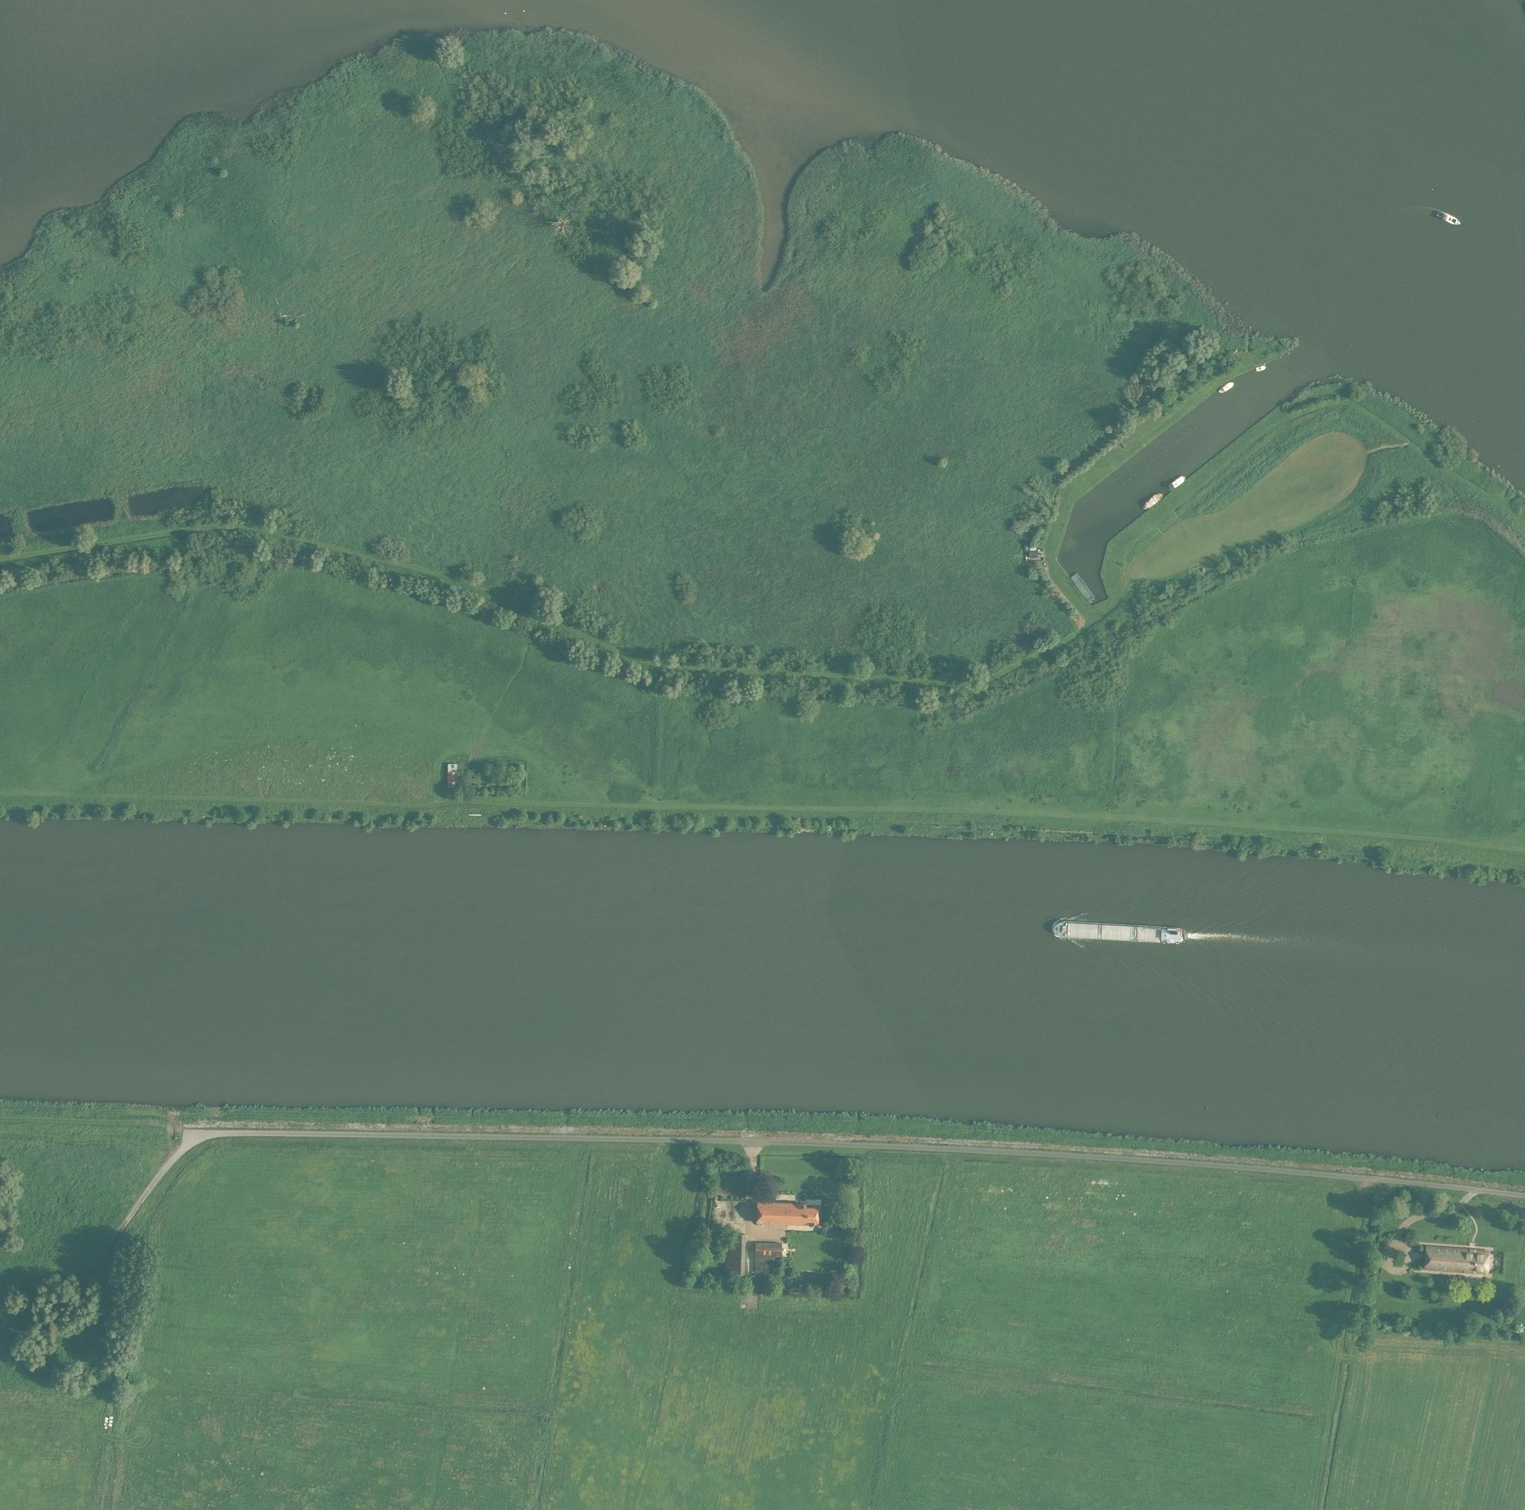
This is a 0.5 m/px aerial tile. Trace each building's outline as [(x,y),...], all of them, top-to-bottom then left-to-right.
[(1038,548),(1029,548),(1029,557),(1038,556),(1038,548)] [(457,785),(457,770),(447,771),(447,785),(457,785)] [(818,1206),(805,1205),(806,1202),(756,1200),(755,1221),(817,1223),(818,1206)] [(744,1232),(726,1232),(725,1272),(743,1272),(744,1232)] [(794,1241),(787,1238),(784,1245),(790,1249),(794,1241)] [(754,1241),(754,1254),(781,1255),(781,1242),(754,1241)] [(1425,1248),(1423,1270),(1486,1274),(1487,1253),(1425,1248)] [(748,1291),(747,1300),(761,1302),(762,1292),(748,1291)]
